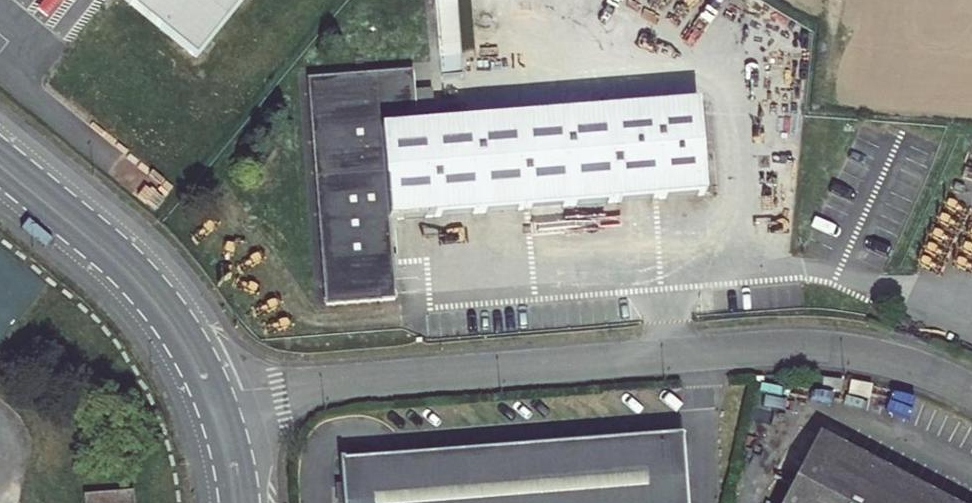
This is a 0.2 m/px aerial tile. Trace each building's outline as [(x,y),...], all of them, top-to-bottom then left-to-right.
[(195,58),(242,0),(123,0),(195,58)] [(440,78),(460,77),(453,0),(433,0),(440,78)] [(412,72),(306,80),(324,306),(380,303),(379,293),(395,292),(390,221),(704,196),(696,105),(416,127),(412,72)] [(379,293),(380,303),(396,313),(396,302),(395,292),(379,293)] [(842,379),(822,378),(821,393),(841,394),(842,379)] [(871,384),(851,382),(850,397),(870,399),(871,384)] [(817,435),(782,502),(946,502),(817,435)] [(680,438),(340,463),(343,502),(685,502),(680,438)]
